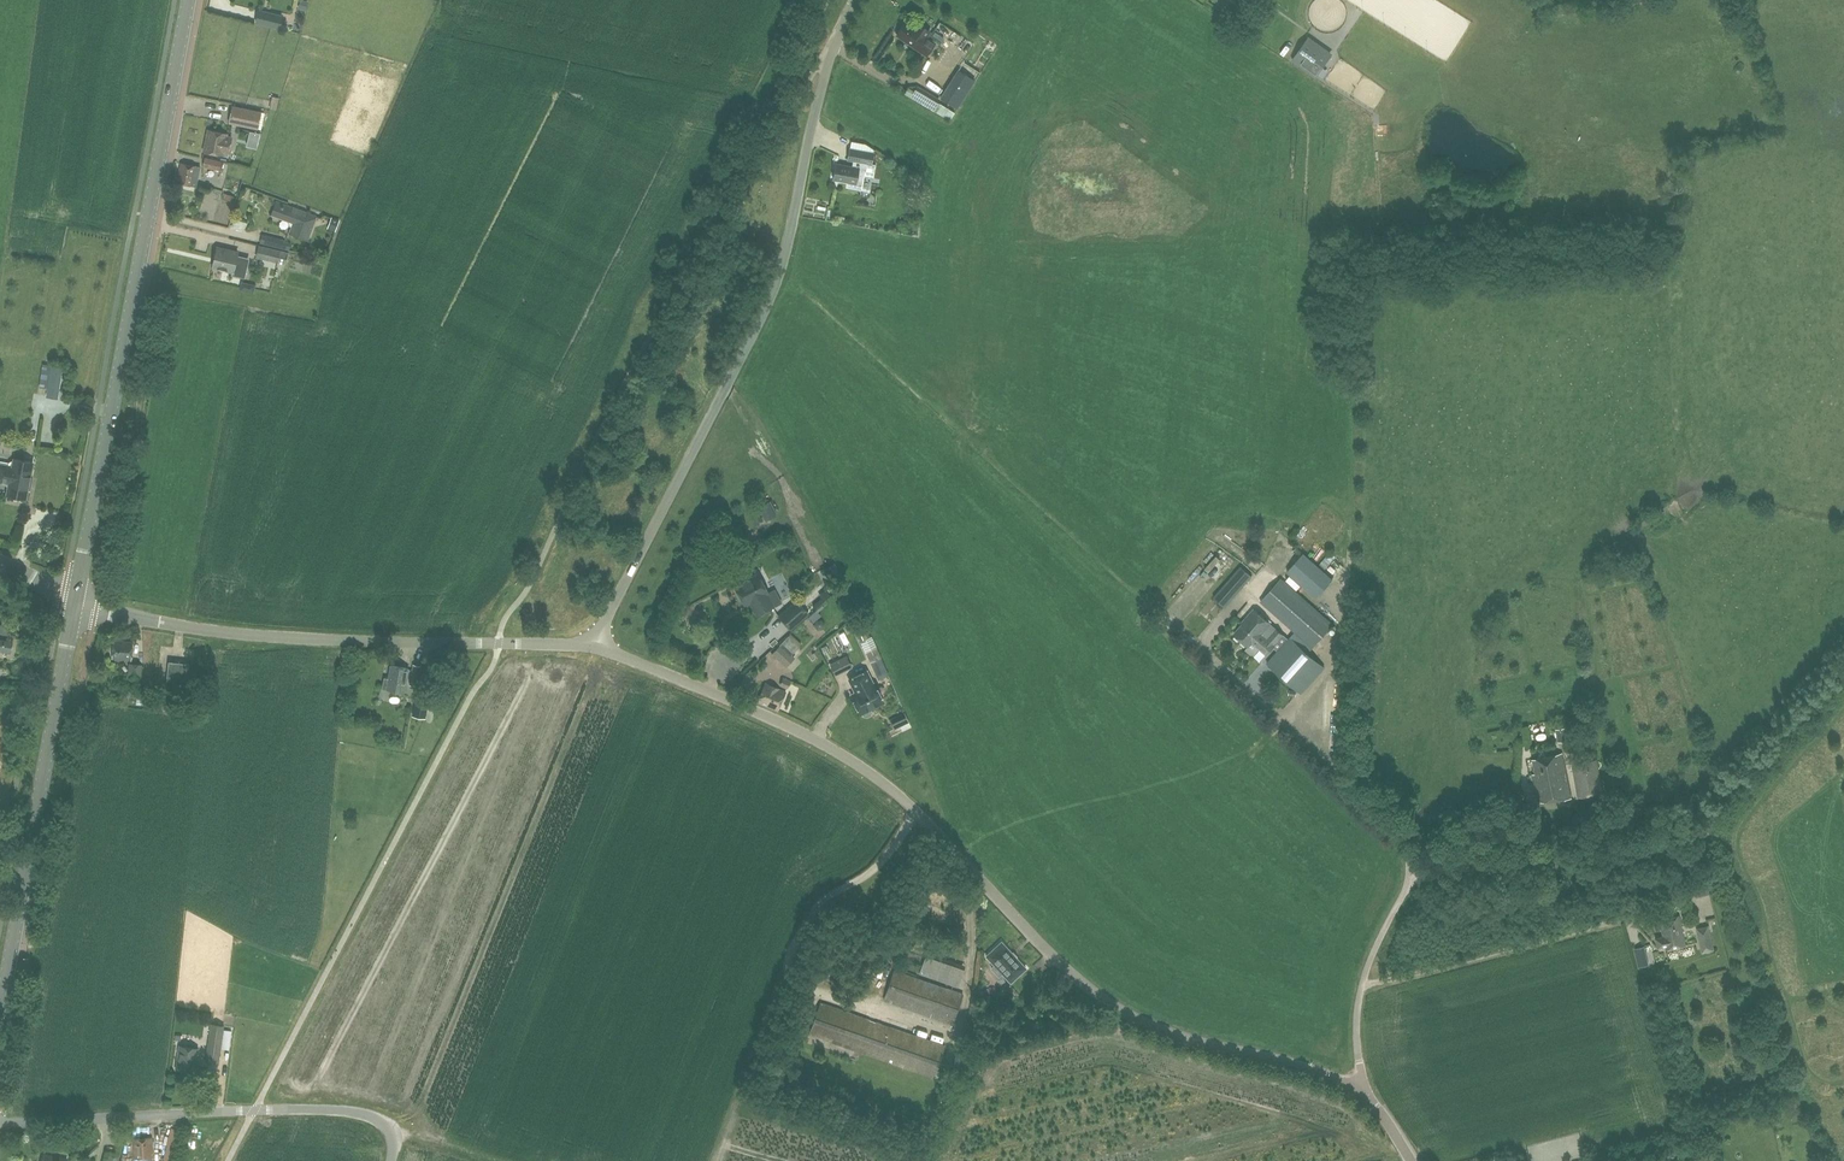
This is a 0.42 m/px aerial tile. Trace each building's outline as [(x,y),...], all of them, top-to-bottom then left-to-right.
[(299,8),(305,9),(307,1),(304,0),(301,0),(299,8)] [(279,28),(282,16),(258,10),(255,22),(279,28)] [(302,20),(302,10),(293,10),(293,20),(302,20)] [(918,49),(919,48),(924,52),(932,42),(926,38),(930,32),(917,23),(913,29),(904,24),(897,35),(918,49)] [(1304,32),(1290,52),(1314,68),(1328,47),(1304,32)] [(942,96),(955,105),(959,99),(958,98),(971,79),(958,71),(942,96)] [(927,91),(916,84),(911,95),(922,101),(920,103),(933,111),(938,101),(926,94),(927,91)] [(233,105),(229,122),(258,128),(261,111),(233,105)] [(203,151),(227,156),(228,151),(223,150),(227,134),(207,130),(203,151)] [(249,130),(246,146),(256,148),(259,133),(249,130)] [(859,138),(858,144),(880,147),(880,140),(859,138)] [(873,151),(849,147),(846,160),(871,164),(873,151)] [(201,166),(221,170),(223,160),(203,156),(201,166)] [(199,167),(194,166),(180,163),(176,182),(190,185),(190,186),(196,187),(199,167)] [(833,180),(856,184),(859,168),(836,164),(833,180)] [(209,186),(201,185),(199,191),(208,193),(209,186)] [(306,239),(315,215),(292,207),(291,209),(275,203),(271,214),(289,221),(289,222),(291,225),(292,226),(290,233),(306,239)] [(335,231),(339,221),(331,218),(327,228),(335,231)] [(259,242),(289,250),(291,240),(261,233),(259,242)] [(255,257),(277,263),(285,264),(288,252),(280,250),(258,245),(255,257)] [(212,267),(232,271),(231,274),(244,277),(241,276),(245,258),(236,256),(237,252),(217,248),(212,267)] [(255,284),(248,283),(246,290),(253,292),(255,284)] [(46,396),(57,397),(61,367),(51,366),(46,396)] [(48,440),(55,440),(55,428),(60,429),(60,419),(55,419),(55,428),(48,428),(48,440)] [(32,462),(14,459),(12,466),(0,464),(0,482),(6,483),(8,487),(7,494),(25,498),(32,462)] [(757,506),(765,520),(776,515),(768,500),(757,506)] [(1341,569),(1350,560),(1339,550),(1330,559),(1341,569)] [(1287,573),(1316,598),(1333,579),(1303,553),(1287,573)] [(842,578),(834,562),(823,567),(831,584),(842,578)] [(1346,569),(1353,580),(1365,573),(1358,562),(1346,569)] [(1240,565),(1213,596),(1225,607),(1253,576),(1240,565)] [(750,603),(757,617),(773,608),(766,594),(768,593),(757,573),(734,586),(745,606),(750,603)] [(1325,668),(1308,653),(1334,625),(1281,579),(1260,603),(1294,633),(1290,637),(1266,663),(1301,694),(1325,668)] [(790,630),(809,613),(796,598),(777,615),(790,630)] [(1248,647),(1252,643),(1266,655),(1284,636),(1276,629),(1267,639),(1262,634),(1270,625),(1254,610),(1241,623),(1242,624),(1234,634),(1248,647)] [(845,624),(848,631),(854,628),(860,642),(870,637),(860,615),(845,624)] [(1349,632),(1335,640),(1341,650),(1355,641),(1349,632)] [(790,633),(771,652),(785,666),(794,657),(791,654),(801,644),(790,633)] [(0,638),(0,651),(6,653),(9,640),(0,638)] [(111,658),(131,660),(132,642),(113,640),(111,658)] [(835,675),(852,667),(846,655),(829,663),(835,675)] [(870,662),(877,679),(889,675),(881,657),(870,662)] [(166,687),(186,689),(188,664),(169,662),(166,687)] [(140,678),(142,664),(128,663),(127,676),(140,678)] [(382,688),(404,693),(409,668),(390,665),(388,678),(384,678),(382,688)] [(412,665),(409,677),(410,678),(409,684),(426,687),(426,685),(434,686),(437,669),(429,668),(412,665)] [(866,670),(849,679),(853,687),(855,686),(857,691),(851,694),(860,713),(862,712),(863,715),(866,716),(870,714),(871,712),(870,709),(879,704),(881,698),(874,683),(873,684),(866,670)] [(790,680),(783,677),(780,684),(787,687),(790,680)] [(757,703),(777,712),(785,693),(768,686),(765,685),(757,703)] [(416,693),(412,716),(424,719),(429,696),(416,693)] [(904,712),(894,717),(899,727),(909,722),(904,712)] [(1569,736),(1577,733),(1574,723),(1566,726),(1569,736)] [(1558,741),(1568,740),(1565,725),(1555,727),(1558,741)] [(854,731),(857,738),(866,734),(863,727),(854,731)] [(1571,797),(1562,752),(1532,758),(1535,773),(1533,773),(1538,801),(1571,797)] [(1571,762),(1577,798),(1603,793),(1596,758),(1571,762)] [(1693,881),(1696,896),(1710,893),(1706,878),(1693,881)] [(1722,903),(1713,906),(1715,913),(1724,910),(1722,903)] [(1685,945),(1678,915),(1659,920),(1663,936),(1655,938),(1657,948),(1665,946),(1666,950),(1685,945)] [(896,922),(888,939),(894,941),(899,932),(905,935),(908,927),(896,922)] [(1714,949),(1708,924),(1695,927),(1701,952),(1714,949)] [(1026,963),(1001,937),(985,952),(994,961),(992,964),(999,971),(1001,968),(1010,978),(1026,963)] [(1652,938),(1642,941),(1644,953),(1655,950),(1652,938)] [(965,965),(926,951),(918,973),(957,987),(965,965)] [(884,999),(952,1023),(962,993),(894,970),(884,999)] [(808,1035),(934,1079),(945,1046),(820,1002),(808,1035)] [(224,1025),(210,1024),(205,1060),(218,1062),(224,1025)] [(232,1026),(231,1043),(239,1043),(241,1027),(232,1026)] [(197,1048),(178,1045),(175,1069),(194,1072),(197,1048)] [(142,1157),(143,1160),(151,1160),(151,1157),(153,1157),(152,1138),(133,1139),(134,1158),(142,1157)]
